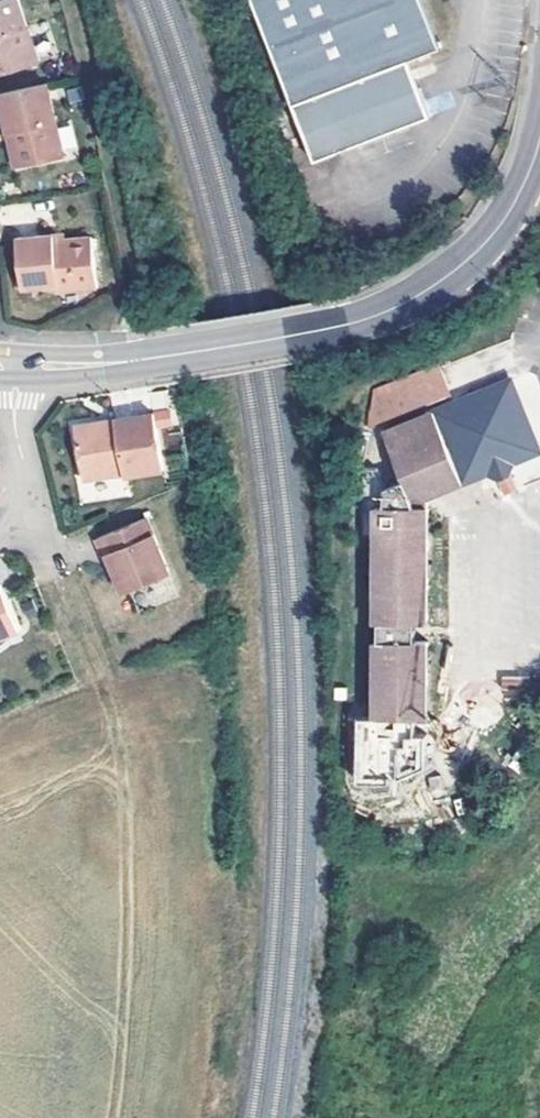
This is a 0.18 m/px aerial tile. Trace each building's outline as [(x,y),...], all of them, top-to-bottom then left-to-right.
[(21,0),(13,0),(0,4),(0,78),(43,65),(21,0)] [(424,0),(252,0),(293,105),(406,59),(431,49),(429,42),(439,38),(424,0)] [(442,45),(439,38),(429,42),(431,49),(442,45)] [(406,59),(293,105),(314,157),(427,112),(406,59)] [(15,133),(22,167),(64,158),(49,85),(0,95),(8,134),(15,133)] [(15,133),(8,134),(16,169),(22,167),(15,133)] [(55,244),(68,243),(67,234),(54,235),(55,244)] [(55,244),(54,235),(18,240),(23,290),(58,288),(59,292),(97,288),(92,240),(68,243),(55,244)] [(440,361),(376,387),(370,421),(451,388),(440,361)] [(512,374),(539,442),(539,380),(536,370),(530,367),(512,374)] [(428,632),(415,632),(415,616),(429,615),(429,494),(484,471),(496,475),(508,470),(515,457),(539,446),(539,442),(512,374),(383,426),(401,471),(384,479),(384,473),(368,473),(368,500),(374,500),(373,618),(378,618),(378,632),(373,631),(372,710),(428,709),(428,632)] [(165,469),(155,413),(117,420),(117,424),(106,426),(98,423),(75,427),(85,475),(92,479),(126,473),(126,475),(165,469)] [(508,470),(496,475),(502,490),(515,485),(508,470)] [(171,573),(148,517),(96,538),(103,555),(109,553),(117,572),(125,590),(171,573)] [(111,575),(117,572),(109,553),(103,555),(111,575)] [(22,630),(3,585),(0,586),(0,639),(22,630)]
